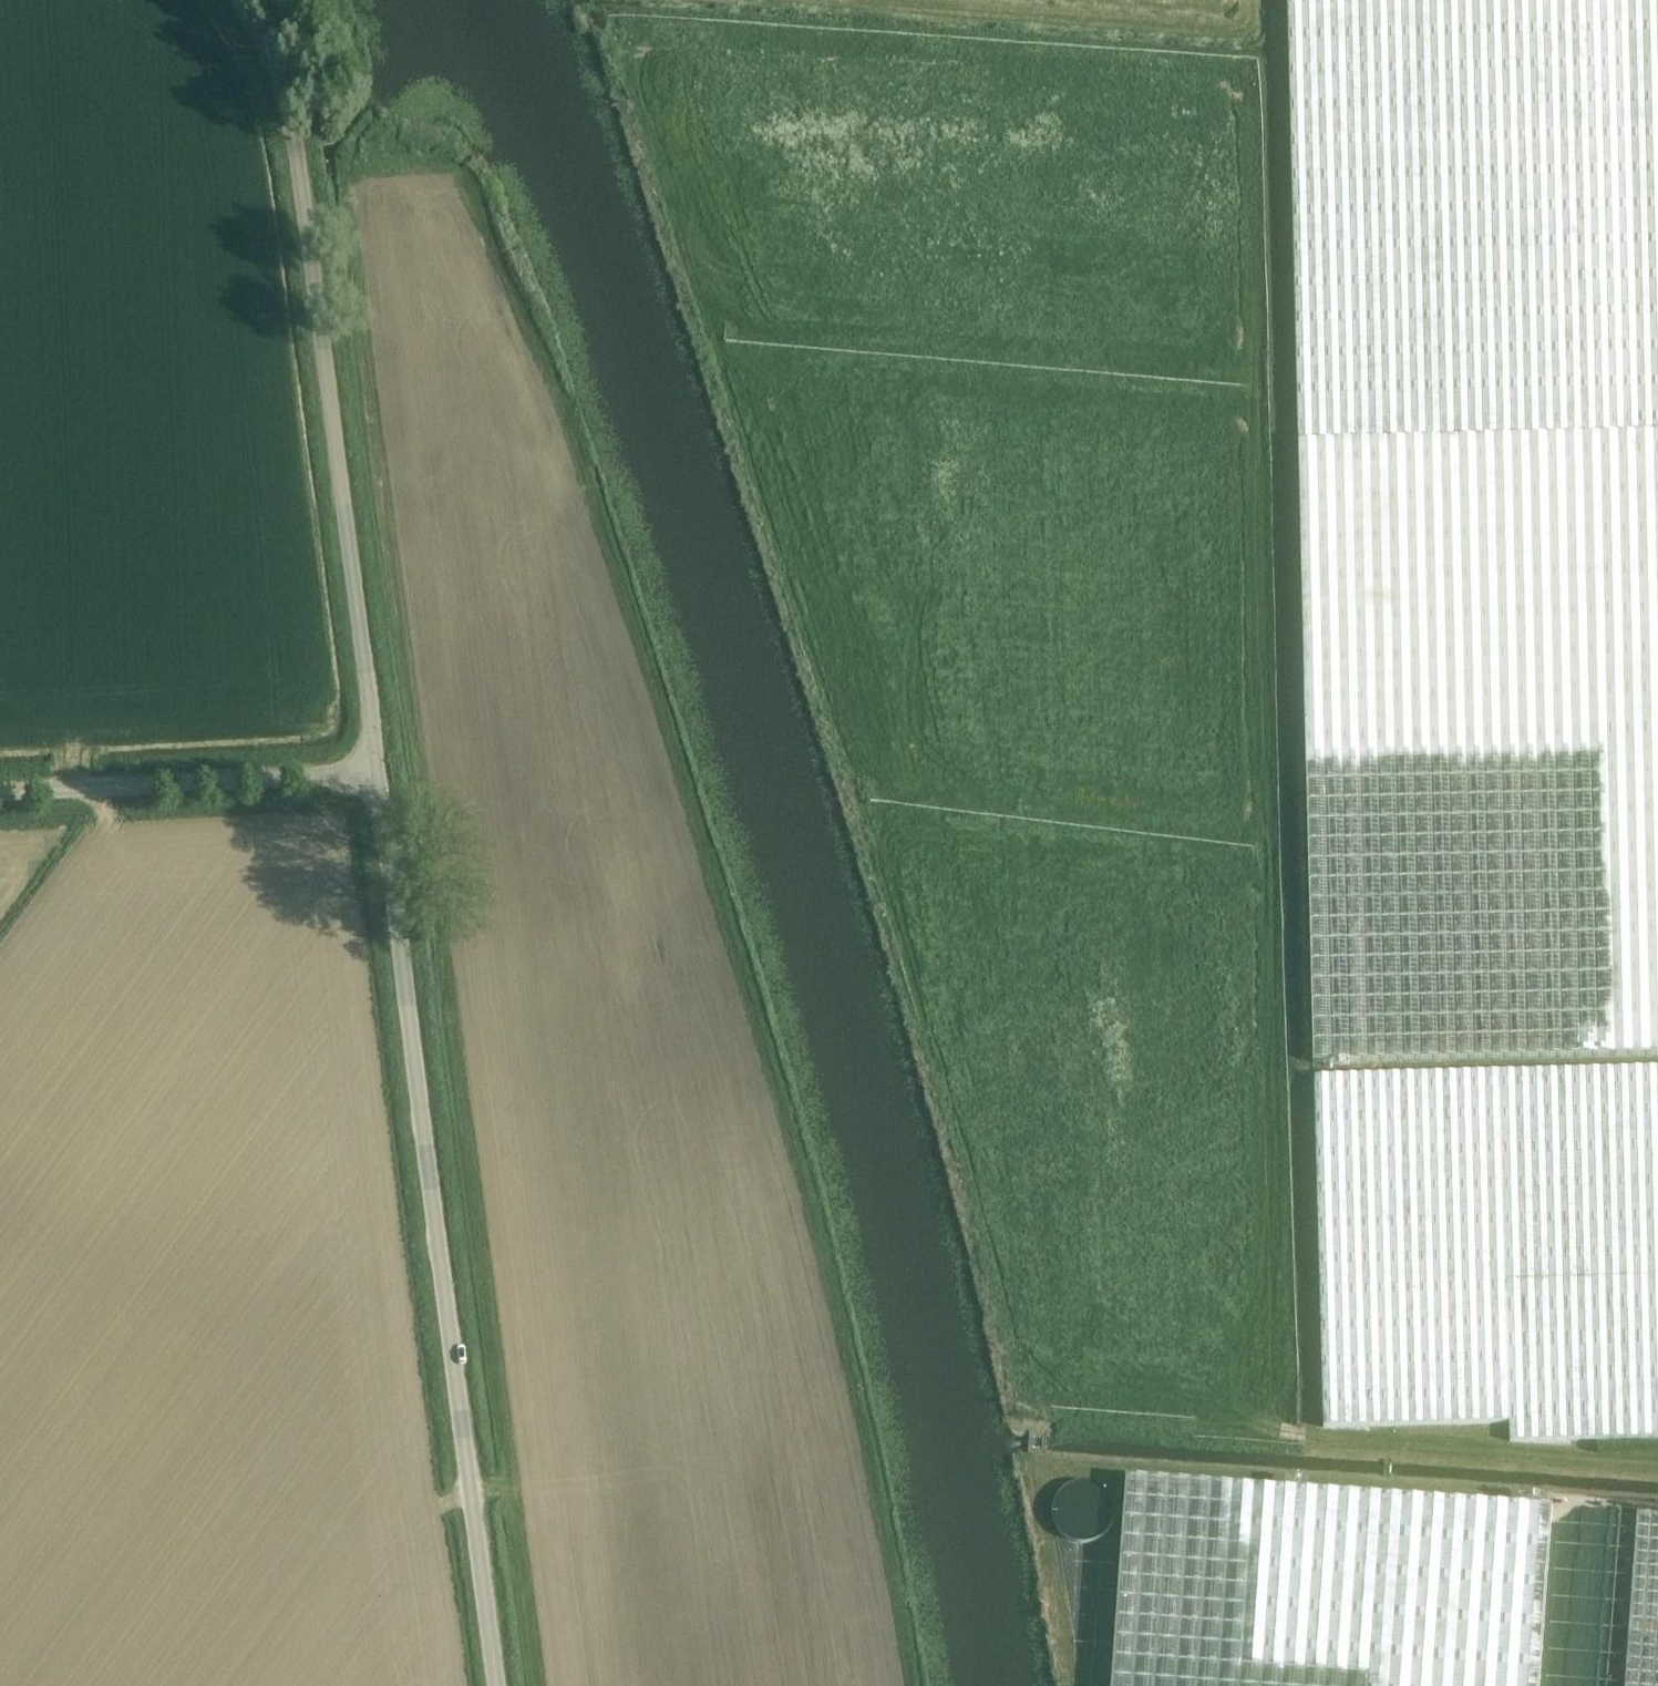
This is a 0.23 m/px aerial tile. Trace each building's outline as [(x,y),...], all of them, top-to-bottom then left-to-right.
[(1314,1057),(1657,1052),(1657,0),(1287,0),(1314,1057)] [(1323,1406),(1323,1428),(1509,1423),(1510,1442),(1657,1438),(1657,1069),(1314,1078),(1323,1406)] [(1111,1685),(1539,1685),(1551,1507),(1126,1477),(1111,1685)] [(1637,1513),(1625,1685),(1657,1685),(1657,1514),(1637,1513)]
